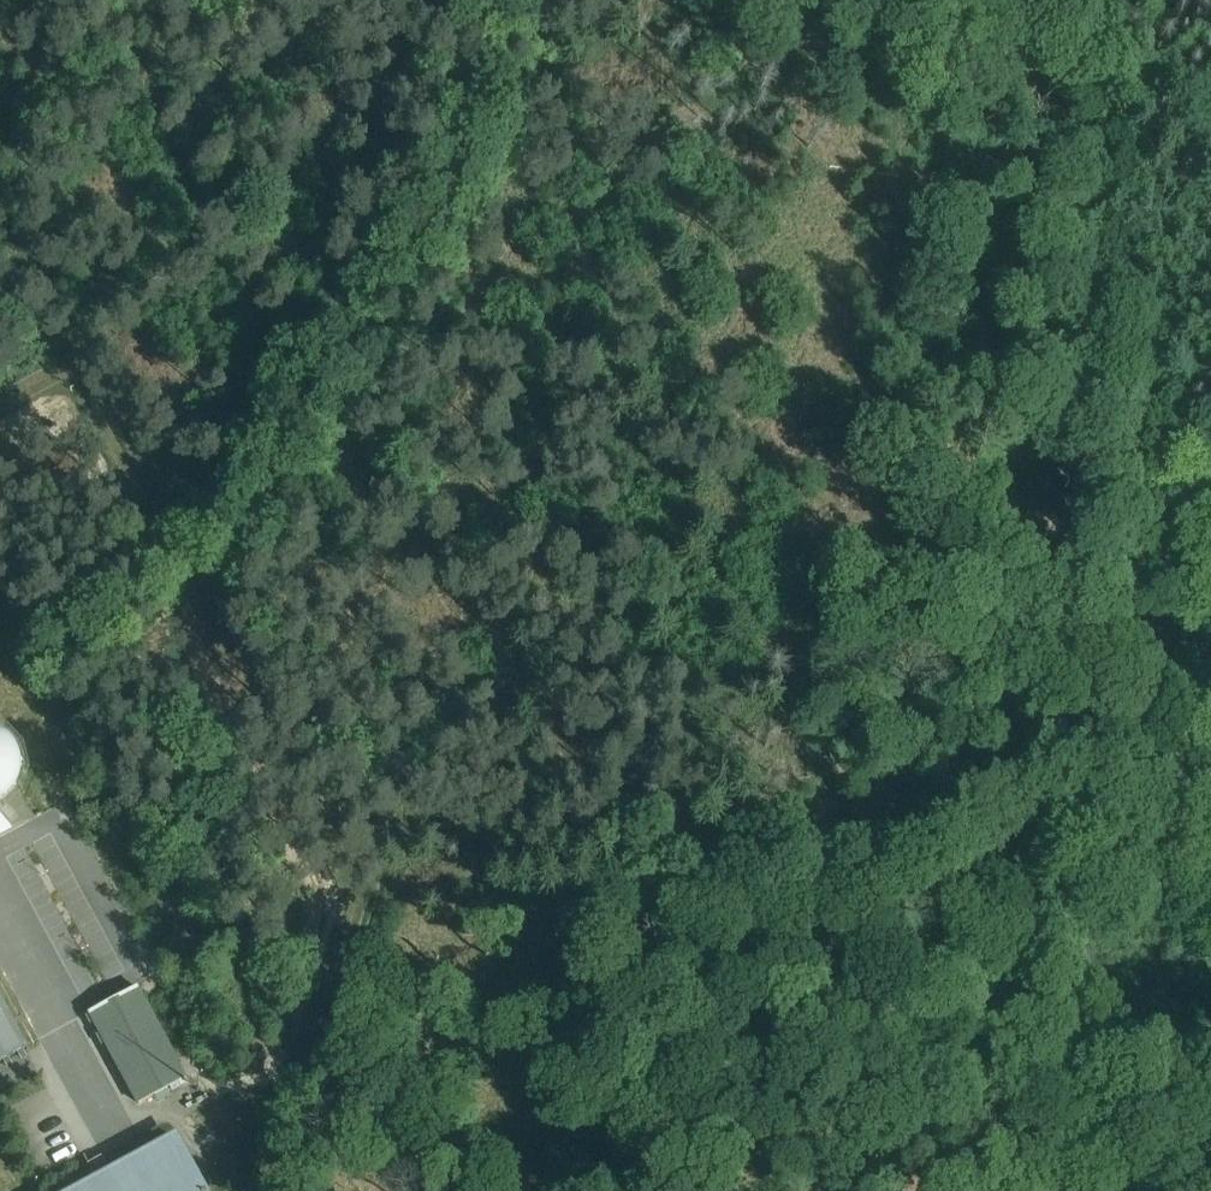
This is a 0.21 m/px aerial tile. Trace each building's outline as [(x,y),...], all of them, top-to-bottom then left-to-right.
[(16,759),(2,749),(0,749),(0,834),(1,833),(16,824),(26,809),(29,791),(26,774),(16,759)] [(137,987),(89,1012),(139,1104),(186,1079),(137,987)] [(0,997),(0,1060),(27,1046),(0,997)] [(178,1135),(74,1190),(209,1190),(178,1135)]
